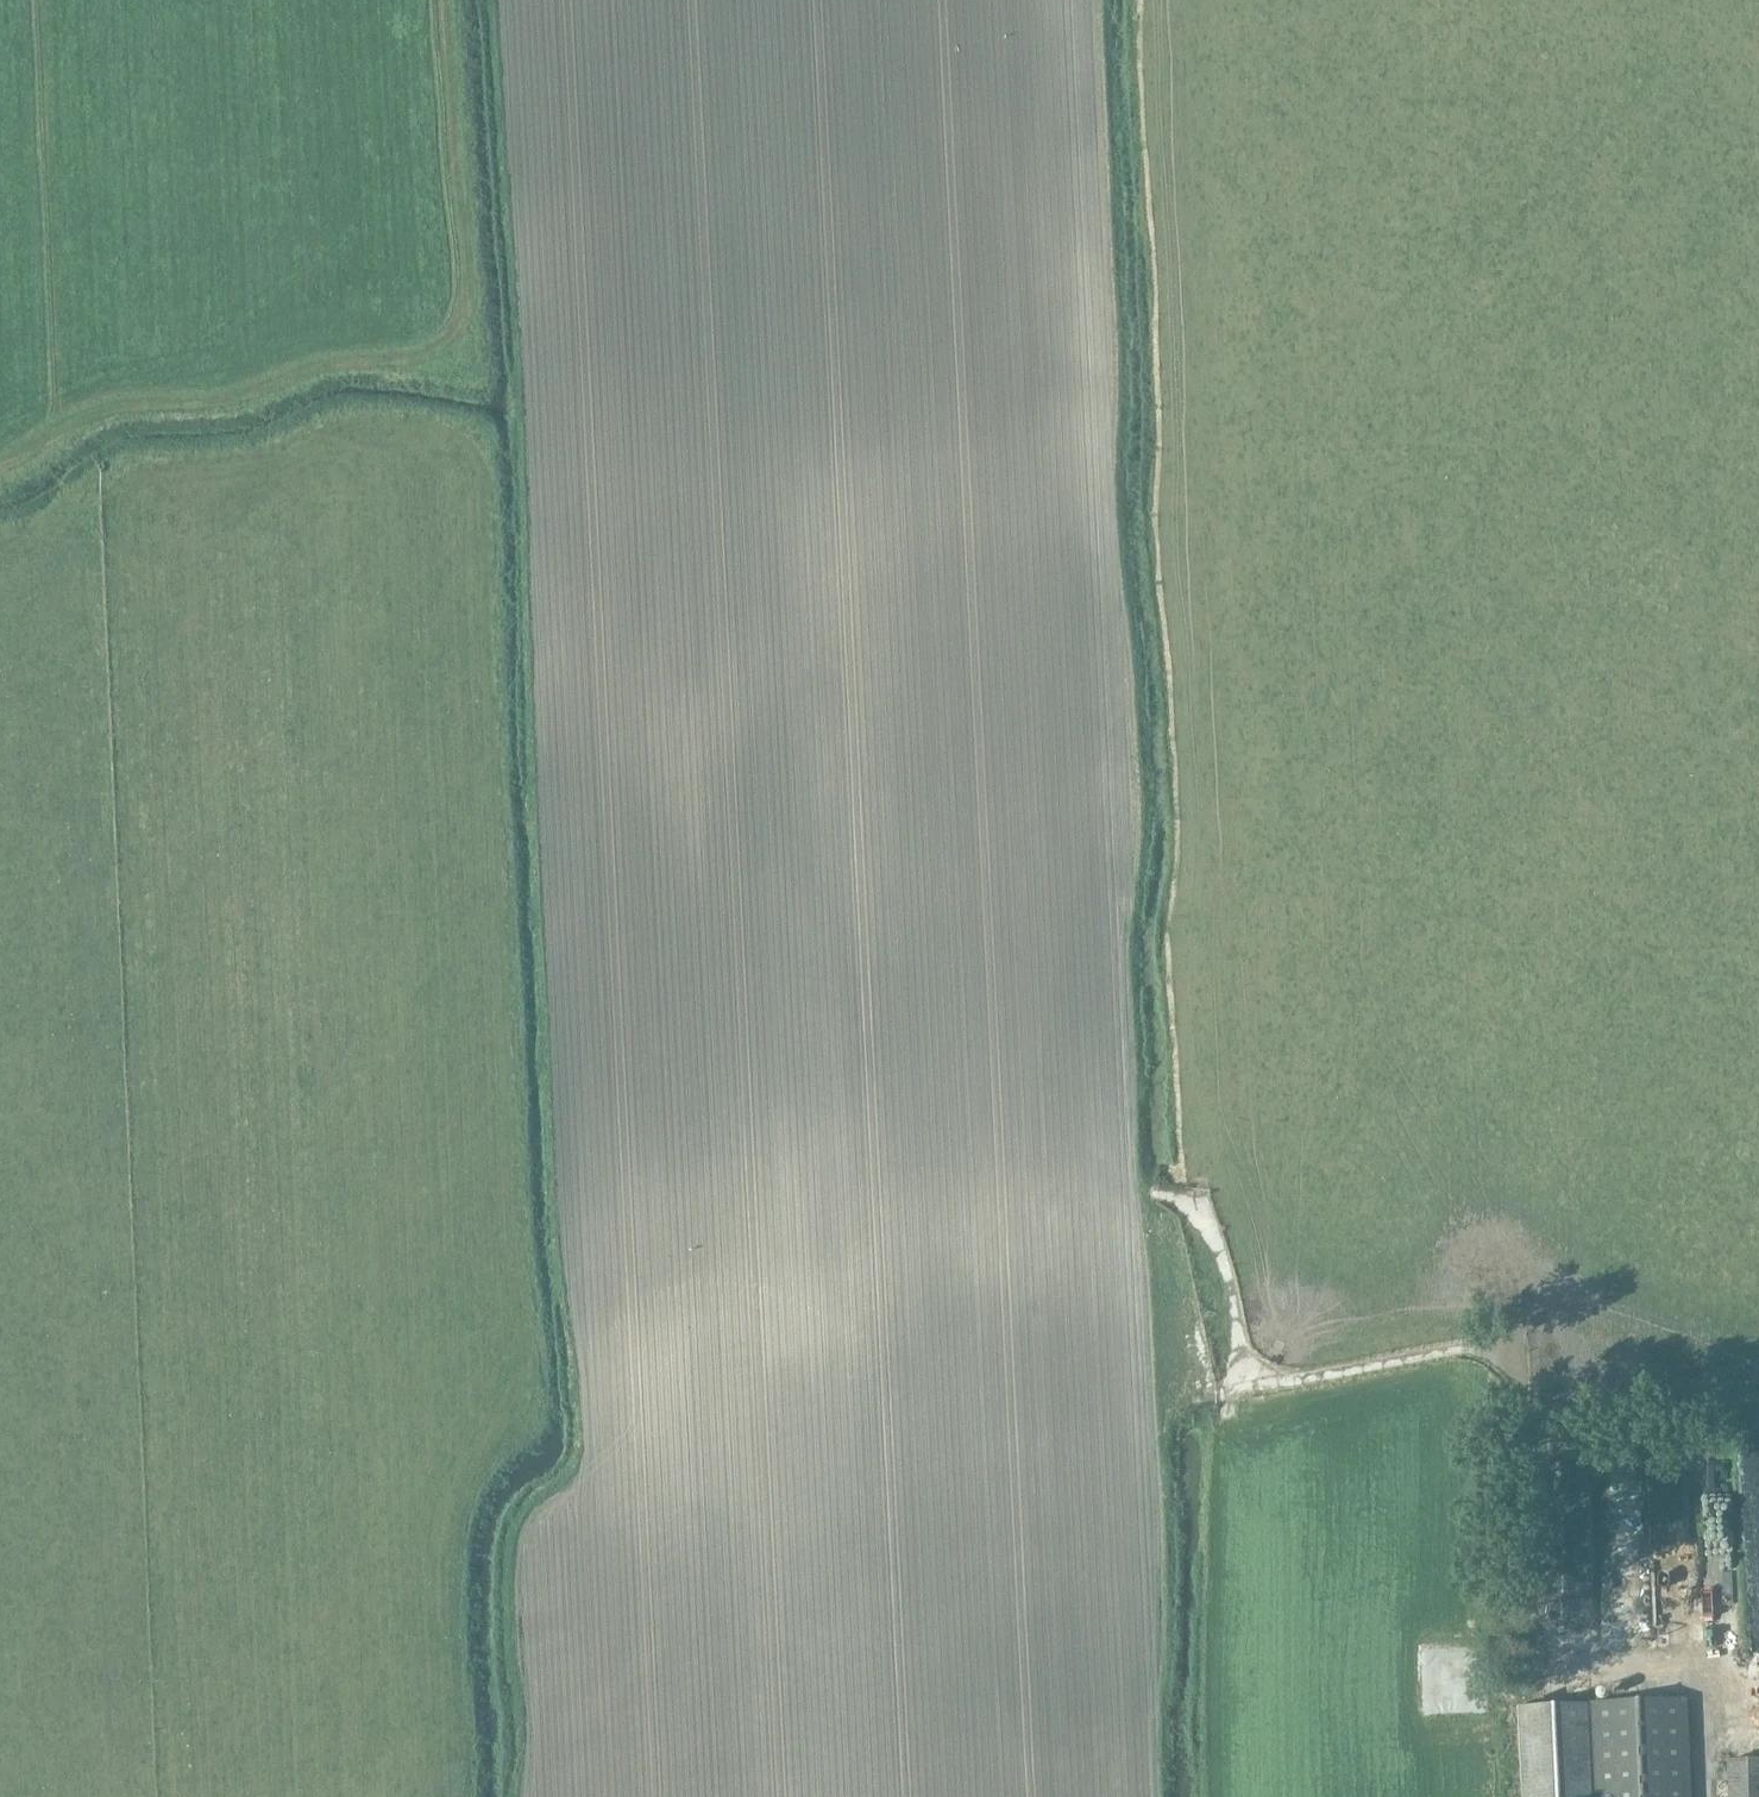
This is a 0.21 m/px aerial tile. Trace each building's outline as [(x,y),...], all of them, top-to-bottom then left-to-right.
[(1550,1487),(1570,1490),(1572,1476),(1552,1473),(1550,1487)] [(1519,1707),(1523,1796),(1690,1796),(1686,1699),(1519,1707)] [(1728,1761),(1729,1796),(1758,1796),(1758,1760),(1728,1761)]
